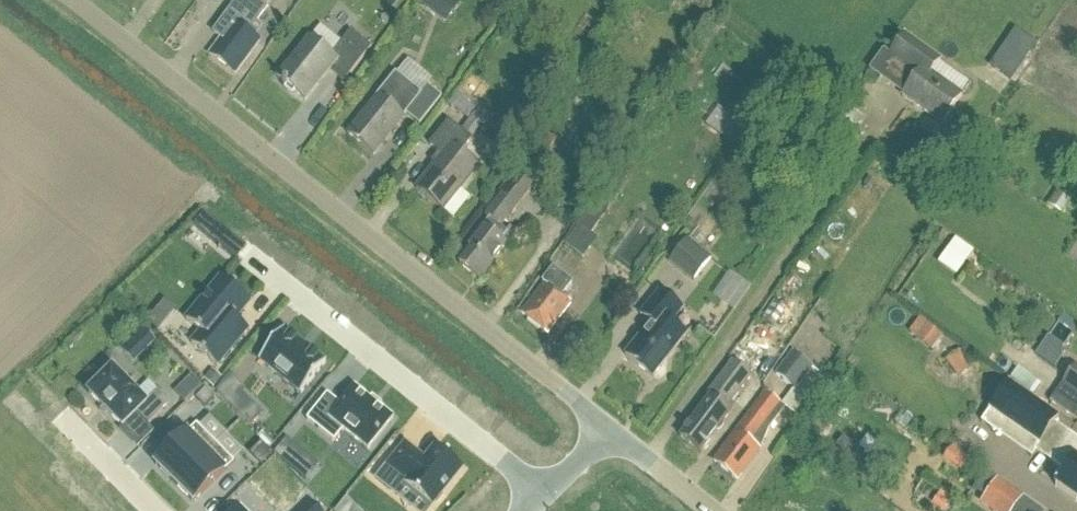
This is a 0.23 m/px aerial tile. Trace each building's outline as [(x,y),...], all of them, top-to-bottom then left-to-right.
[(236,76),(260,43),(249,35),(267,11),(253,0),(239,0),(213,36),(222,42),(211,58),(236,76)] [(433,16),(445,0),(418,0),(416,3),(433,16)] [(346,81),(364,58),(372,49),(351,33),(331,59),(308,42),(277,82),(306,104),(332,70),(346,81)] [(970,88),(938,65),(939,63),(904,37),(888,59),(916,78),(902,98),(943,127),(962,99),(970,88)] [(1011,84),(1022,66),(1000,51),(989,69),(1011,84)] [(422,96),(395,75),(376,99),(378,100),(348,137),(374,157),(406,116),(420,127),(442,99),(428,88),(422,96)] [(445,106),(462,120),(474,107),(457,92),(445,106)] [(449,124),(430,148),(443,158),(416,191),(444,213),(479,170),(461,156),(472,143),(470,141),(489,118),(478,109),(460,133),(449,124)] [(479,282),(513,238),(501,230),(517,209),(533,188),(515,174),(508,184),(499,195),(502,198),(486,219),(489,222),(467,250),(470,252),(458,266),(479,282)] [(1073,199),(1059,190),(1047,208),(1061,218),(1073,199)] [(583,260),(589,251),(597,241),(579,227),(571,238),(565,247),(583,260)] [(224,233),(215,244),(236,261),(245,250),(224,233)] [(691,285),(710,260),(686,241),(667,265),(691,285)] [(549,335),(571,305),(563,298),(572,286),(553,271),(543,285),(544,286),(522,316),(549,335)] [(726,272),(710,297),(732,312),(748,287),(726,272)] [(248,332),(236,321),(250,304),(222,280),(186,323),(201,335),(192,347),(217,368),(248,332)] [(653,379),(687,336),(668,321),(679,307),(660,292),(644,313),(654,321),(625,357),(653,379)] [(773,330),(786,311),(773,303),(761,322),(773,330)] [(164,328),(154,319),(150,325),(159,333),(164,328)] [(921,320),(909,335),(923,346),(935,331),(921,320)] [(135,326),(112,347),(128,363),(151,342),(135,326)] [(284,332),(260,363),(302,397),(326,366),(311,354),(300,345),(284,332)] [(1043,337),(1034,358),(1054,366),(1063,346),(1043,337)] [(794,392),(811,369),(791,354),(774,377),(794,392)] [(959,354),(945,364),(953,376),(968,366),(959,354)] [(701,456),(731,415),(730,414),(735,408),(732,405),(752,378),(733,363),(707,398),(709,400),(679,440),(701,456)] [(1073,367),(1048,404),(1076,424),(1076,369),(1073,367)] [(1015,369),(1008,379),(1031,395),(1038,384),(1015,369)] [(137,417),(148,428),(171,406),(158,394),(146,406),(113,373),(89,396),(123,430),(137,417)] [(226,375),(210,391),(245,428),(261,412),(226,375)] [(194,378),(177,395),(186,404),(203,387),(194,378)] [(1058,420),(1025,398),(1007,385),(988,413),(1006,426),(1039,448),(1058,420)] [(328,397),(307,423),(334,444),(344,432),(367,451),(368,452),(369,451),(392,422),(393,421),(392,420),(355,391),(356,391),(354,390),(354,391),(341,408),(328,397)] [(206,392),(197,400),(205,409),(214,400),(206,392)] [(737,482),(760,451),(768,430),(784,410),(765,396),(713,464),(718,467),(717,467),(737,482)] [(193,403),(184,414),(196,424),(205,414),(193,403)] [(156,467),(175,487),(216,446),(197,427),(156,467)] [(1068,435),(1049,462),(1066,473),(1055,489),(1076,504),(1076,441),(1068,435)] [(840,444),(829,460),(874,490),(884,474),(840,444)] [(216,446),(175,487),(194,506),(235,466),(216,446)] [(433,510),(463,472),(436,450),(424,464),(420,460),(421,459),(406,447),(377,482),(391,493),(402,480),(408,484),(405,488),(433,510)] [(950,447),(941,458),(957,472),(966,461),(950,447)] [(982,472),(969,492),(978,498),(991,478),(982,472)] [(980,508),(985,510),(1016,510),(1024,500),(998,482),(980,508)] [(1024,500),(1016,510),(1040,510),(1024,500)]
